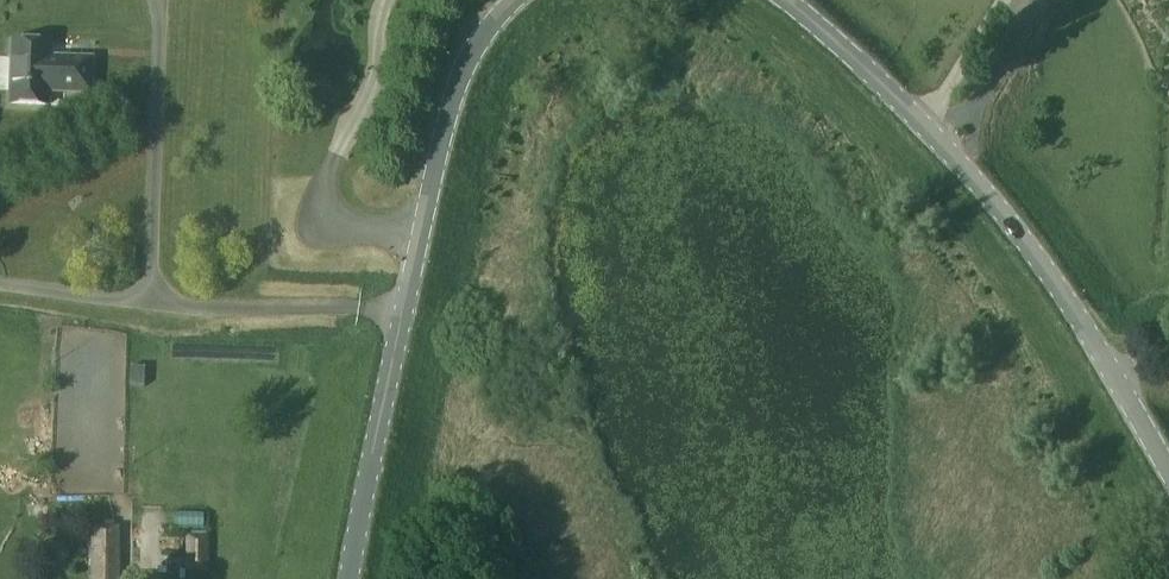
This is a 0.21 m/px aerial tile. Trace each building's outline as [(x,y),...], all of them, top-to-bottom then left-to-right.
[(92,60),(50,59),(51,45),(14,43),(13,65),(16,65),(16,82),(12,82),(12,104),(49,106),(49,89),(63,90),(63,92),(91,93),(92,60)] [(10,89),(12,73),(2,72),(4,60),(0,59),(0,88),(10,89)] [(146,368),(132,367),(131,387),(145,388),(146,368)] [(92,578),(121,578),(121,527),(92,526),(92,578)] [(209,573),(210,560),(210,535),(187,535),(186,572),(209,573)]
